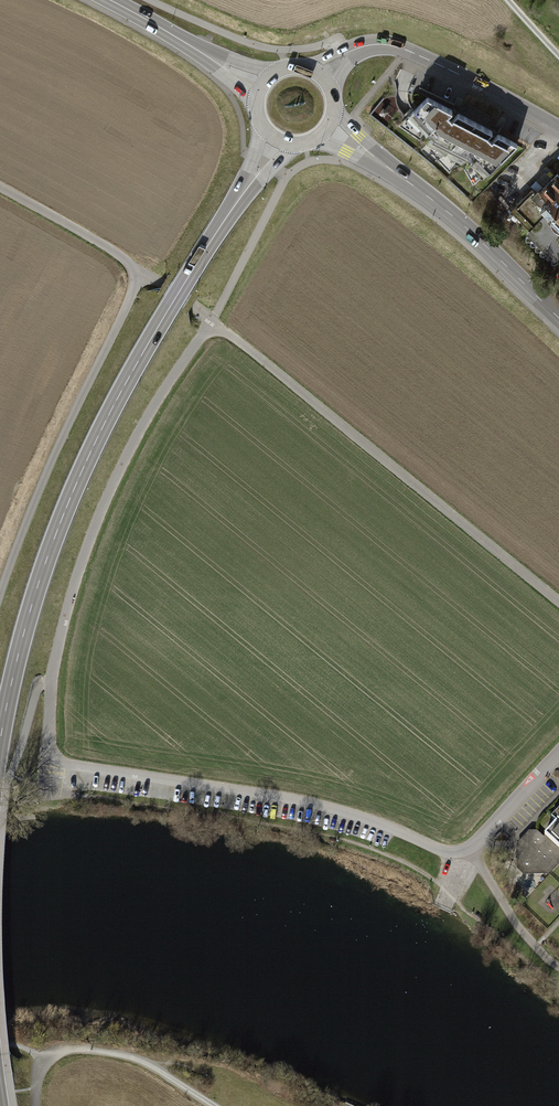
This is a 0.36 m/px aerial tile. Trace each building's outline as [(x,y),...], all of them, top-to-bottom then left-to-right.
[(451,110),(426,97),(397,125),(420,140),(428,132),(433,137),(420,150),(434,163),(437,160),(449,173),(467,156),(472,160),(464,169),(474,185),(516,143),(497,134),(491,140),(487,135),(492,131),(474,122),(457,113),(451,118),(447,114),(451,110)] [(514,160),(526,149),(520,142),(508,154),(514,160)] [(533,192),(512,212),(532,231),(528,235),(558,266),(558,265),(558,173),(535,195),(533,192)] [(541,836),(558,852),(558,818),(541,836)] [(550,875),(558,865),(558,852),(541,836),(536,831),(529,831),(518,845),(518,870),(523,875),(550,875)]
